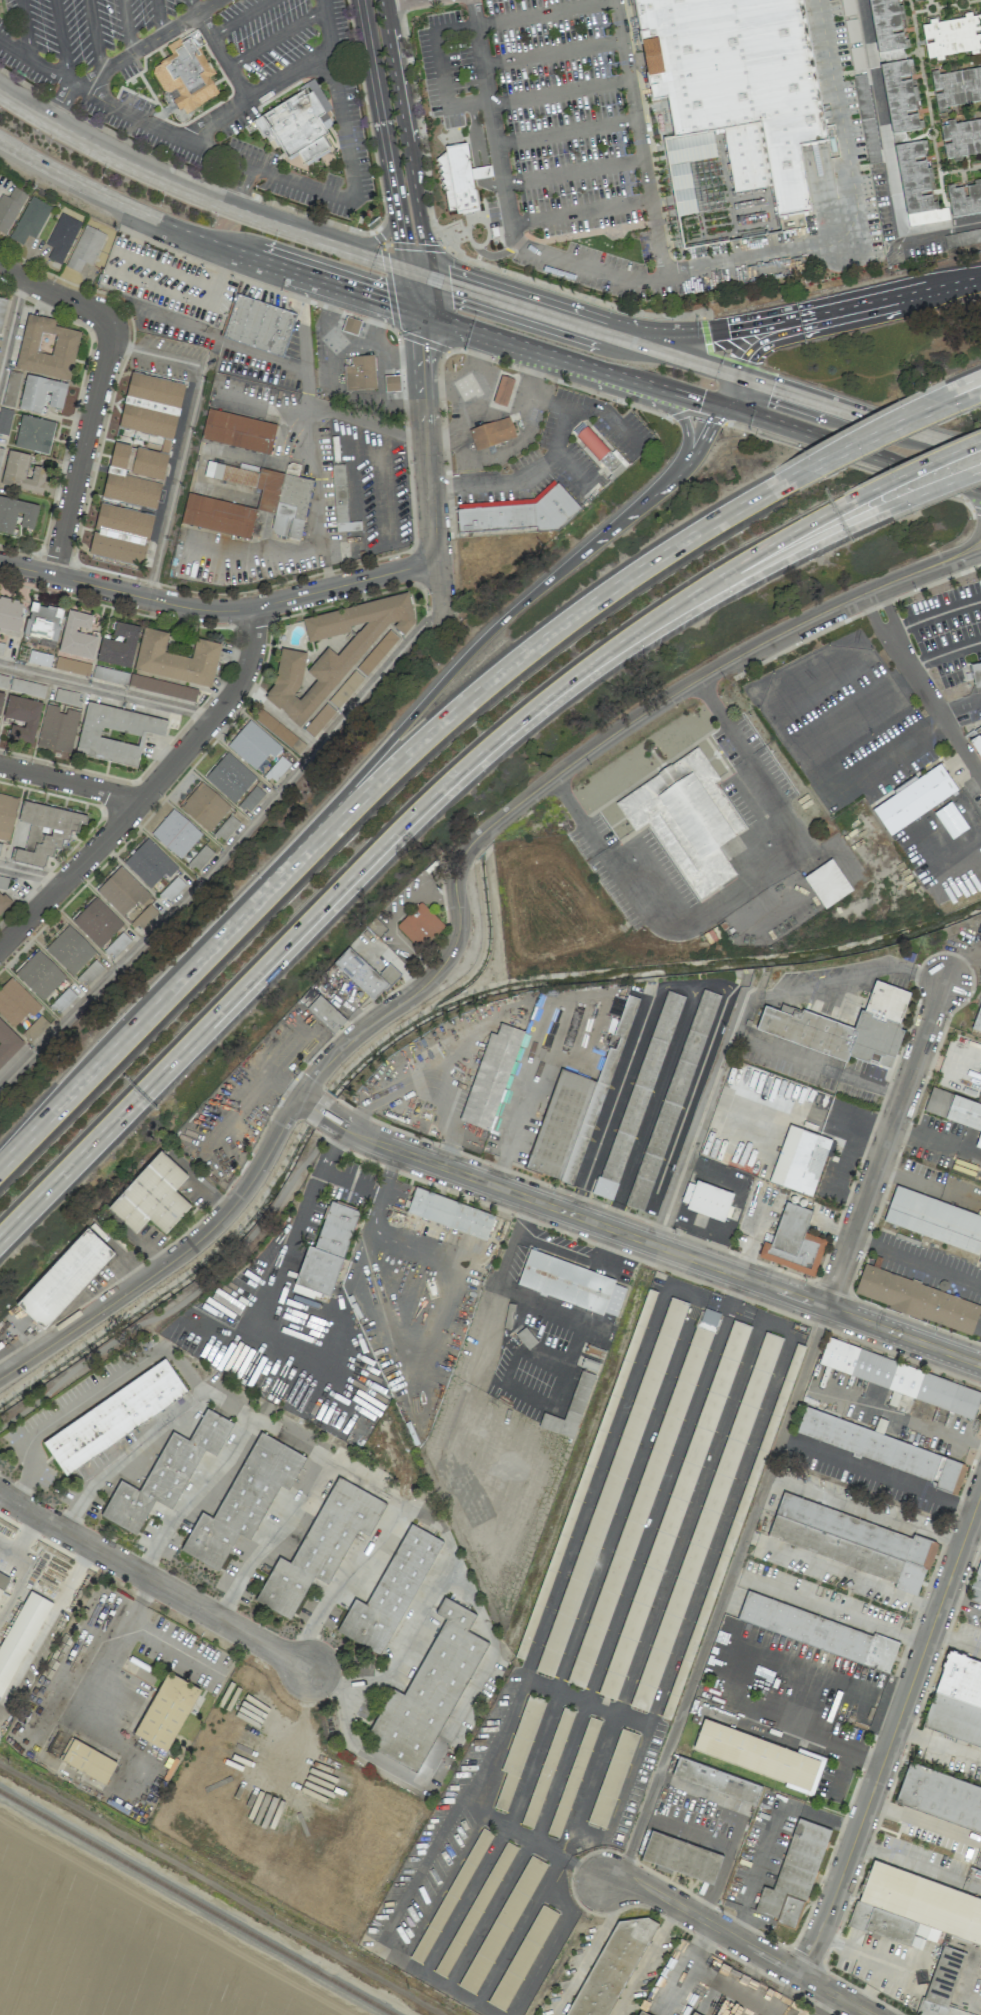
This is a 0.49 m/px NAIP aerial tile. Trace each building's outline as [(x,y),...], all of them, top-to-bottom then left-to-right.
[(654,100),(636,0),(805,0),(830,145),(802,150),(814,217),(807,218),(809,231),(687,252),(667,141),(675,140),(668,98),(654,100)] [(877,52),(908,47),(907,38),(902,39),(901,32),(889,34),(888,28),(900,26),(899,19),(904,18),(901,3),(897,4),(896,0),(868,0),(877,52)] [(971,14),(970,11),(963,12),(964,17),(935,22),(934,18),(927,19),(927,22),(920,24),(923,39),(931,38),(931,40),(923,42),(926,57),(935,56),(936,60),(943,58),(942,53),(971,48),(972,52),(978,51),(977,46),(980,45),(980,33),(973,34),(972,28),(980,27),(978,13),(971,14)] [(154,66),(184,114),(224,88),(199,48),(208,42),(197,25),(166,44),(173,54),(154,66)] [(880,61),(891,130),(923,125),(921,116),(917,117),(916,110),(904,112),(903,106),(915,104),(914,97),(919,96),(916,81),(911,82),(910,74),(898,76),(898,72),(908,71),(906,62),(910,62),(909,56),(880,61)] [(978,62),(979,66),(937,73),(936,69),(929,70),(932,88),(941,87),(941,92),(933,93),(936,111),(944,110),(943,106),(980,99),(980,62),(978,62)] [(881,162),(865,73),(852,76),(868,165),(881,162)] [(268,114),(294,155),(301,151),(309,162),(336,144),(328,132),(339,125),(314,85),(268,114)] [(954,122),(953,117),(945,119),(946,122),(939,124),(942,139),(949,138),(950,140),(942,142),(945,157),(953,155),(954,160),(962,158),(961,153),(980,150),(980,116),(954,122)] [(895,142),(907,211),(938,206),(937,197),(932,198),(931,192),(919,194),(918,188),(931,186),(929,178),(934,177),(932,162),(927,163),(925,156),(914,157),(913,154),(923,152),(922,143),(925,143),(924,137),(895,142)] [(466,143),(478,211),(455,215),(455,210),(447,211),(444,192),(441,188),(444,186),(440,182),(443,179),(439,175),(441,173),(438,168),(440,166),(435,160),(445,152),(444,147),(466,143)] [(980,209),(980,176),(970,178),(971,183),(964,184),(966,196),(962,196),(960,186),(952,188),(951,184),(945,185),(950,214),(980,209)] [(1,194),(0,195),(0,232),(5,235),(27,194),(13,187),(7,197),(1,194)] [(27,235),(35,239),(51,207),(30,196),(9,239),(22,245),(27,235)] [(45,245),(51,248),(47,258),(61,265),(81,222),(60,212),(45,245)] [(91,266),(105,234),(85,225),(65,267),(79,273),(84,263),(91,266)] [(235,291),(295,312),(280,355),(220,333),(235,291)] [(15,370),(70,381),(80,332),(54,327),(55,320),(26,314),(15,370)] [(346,317),(341,330),(355,336),(360,322),(346,317)] [(351,357),(351,366),(344,367),(345,392),(376,389),(373,356),(351,357)] [(118,428),(172,440),(184,385),(130,373),(118,428)] [(67,384),(26,375),(18,409),(40,414),(45,392),(50,394),(47,407),(61,410),(67,384)] [(500,376),(492,403),(505,407),(514,380),(500,376)] [(206,407),(199,437),(268,453),(270,444),(276,446),(281,425),(206,407)] [(0,408),(0,434),(7,436),(13,411),(0,408)] [(55,423),(21,415),(13,447),(47,455),(55,423)] [(508,417),(515,437),(475,451),(468,430),(508,417)] [(609,451),(581,422),(571,431),(598,461),(609,451)] [(156,509),(161,483),(124,476),(125,472),(163,480),(168,454),(113,443),(102,499),(156,509)] [(4,450),(4,449),(0,448),(0,486),(42,494),(46,469),(33,466),(31,479),(25,478),(30,455),(4,450)] [(206,459),(257,471),(258,466),(283,471),(285,460),(298,463),(296,474),(312,478),(297,539),(273,533),(269,527),(272,511),(255,507),(260,487),(202,473),(206,459)] [(342,462),(331,463),(334,530),(360,528),(359,520),(345,521),(342,462)] [(555,479),(580,506),(556,528),(536,529),(536,524),(457,531),(455,508),(457,507),(456,503),(530,497),(551,478),(554,481),(555,479)] [(186,491),(254,507),(247,537),(179,521),(186,491)] [(38,505),(0,498),(0,533),(12,535),(16,514),(22,515),(19,529),(33,531),(38,505)] [(153,515),(100,504),(95,532),(93,532),(88,556),(142,567),(153,515)] [(300,728),(387,624),(395,622),(397,633),(406,631),(414,622),(408,595),(302,616),(307,642),(348,634),(350,626),(364,623),(337,656),(327,648),(306,672),(315,680),(299,700),(292,695),(298,688),(307,655),(283,648),(274,680),(271,683),(266,699),(275,707),(276,707),(300,728)] [(24,603),(0,598),(0,630),(5,631),(5,630),(17,633),(24,603)] [(62,610),(30,603),(24,634),(55,641),(62,610)] [(97,637),(75,632),(76,627),(89,629),(92,615),(66,611),(58,652),(92,659),(97,637)] [(96,662),(131,668),(139,626),(115,622),(112,638),(101,636),(96,662)] [(220,644),(195,638),(191,658),(164,653),(168,633),(143,628),(134,671),(211,687),(220,644)] [(399,639),(390,631),(355,667),(364,675),(399,639)] [(87,676),(90,665),(56,656),(53,668),(87,676)] [(969,662),(980,660),(980,684),(973,686),(969,662)] [(126,686),(129,673),(94,666),(91,678),(126,686)] [(364,678),(353,670),(328,701),(338,710),(364,678)] [(197,690),(132,673),(128,686),(194,702),(197,690)] [(41,702),(8,695),(3,720),(11,721),(8,738),(32,743),(41,702)] [(313,737),(337,711),(327,702),(303,729),(313,737)] [(75,755),(136,767),(143,732),(164,736),(167,719),(86,703),(75,755)] [(36,747),(70,753),(78,713),(58,709),(59,707),(45,704),(36,747)] [(281,747),(249,720),(227,746),(255,770),(269,754),(273,757),(281,747)] [(965,734),(980,723),(980,760),(978,755),(973,758),(965,747),(971,743),(965,734)] [(695,745),(716,777),(712,780),(743,826),(714,846),(732,872),(697,896),(646,819),(632,828),(613,801),(695,745)] [(256,778),(227,752),(204,777),(233,803),(256,778)] [(956,788),(888,834),(870,807),(938,761),(956,788)] [(230,808),(202,782),(179,807),(207,832),(230,808)] [(264,792),(253,785),(239,805),(250,813),(264,792)] [(0,794),(0,839),(9,841),(18,798),(0,794)] [(85,815),(22,801),(18,821),(30,824),(24,850),(14,848),(12,861),(43,868),(46,856),(52,857),(54,848),(61,850),(63,841),(69,842),(71,831),(81,833),(85,815)] [(202,835),(173,808),(150,833),(179,860),(202,835)] [(239,823),(230,815),(213,833),(222,841),(239,823)] [(164,873),(168,877),(177,867),(147,838),(123,862),(150,888),(164,873)] [(198,872),(212,851),(202,844),(188,865),(198,872)] [(851,890),(832,859),(804,877),(823,908),(851,890)] [(150,895),(119,866),(96,891),(123,916),(137,901),(141,905),(150,895)] [(6,890),(8,877),(0,875),(0,889),(6,890)] [(4,894),(0,893),(0,914),(12,902),(4,894)] [(123,924),(96,897),(71,920),(98,948),(123,924)] [(395,927),(420,950),(444,925),(419,902),(395,927)] [(44,949),(72,975),(95,952),(67,925),(44,949)] [(398,972),(387,963),(378,974),(346,947),(332,965),(374,1001),(398,972)] [(65,977),(37,950),(14,974),(42,1000),(65,977)] [(10,977),(0,988),(0,1015),(13,1027),(28,1012),(32,1016),(41,1007),(10,977)] [(857,1028),(791,1007),(781,1004),(779,1010),(763,1005),(755,1031),(846,1060),(848,1056),(891,1069),(903,1029),(898,1027),(910,992),(872,980),(857,1028)] [(720,992),(640,1211),(622,1204),(702,986),(720,992)] [(684,993),(608,1199),(590,1192),(666,987),(684,993)] [(559,1066),(523,1166),(576,1186),(646,995),(628,989),(595,1079),(559,1066)] [(333,1034),(346,1019),(318,994),(305,1009),(333,1034)] [(971,1031),(980,1034),(980,999),(971,1031)] [(30,1042),(48,1024),(41,1016),(22,1034),(30,1042)] [(519,1026),(485,1124),(457,1114),(487,1028),(495,1031),(499,1019),(519,1026)] [(23,1044),(0,1020),(0,1067),(23,1044)] [(977,1102),(931,1087),(923,1112),(980,1130),(974,1148),(980,1150),(980,1088),(977,1102)] [(769,1182),(812,1196),(831,1139),(787,1125),(769,1182)] [(190,1206),(174,1191),(187,1176),(159,1150),(107,1208),(135,1233),(148,1219),(164,1234),(190,1206)] [(723,1220),(724,1217),(736,1221),(739,1209),(729,1206),(733,1193),(695,1181),(694,1185),(687,1182),(680,1206),(723,1220)] [(495,1215),(414,1187),(406,1213),(486,1240),(495,1215)] [(980,1255),(980,1215),(894,1187),(883,1223),(980,1255)] [(330,1201),(359,1212),(329,1297),(320,1294),(319,1298),(313,1296),(312,1299),(291,1291),(308,1246),(314,1247),(330,1201)] [(812,1210),(784,1202),(771,1244),(762,1241),(757,1258),(814,1276),(825,1239),(805,1233),(812,1210)] [(44,1330),(114,1253),(86,1227),(16,1304),(44,1330)] [(614,1278),(528,1250),(517,1286),(603,1314),(614,1278)] [(921,1317),(921,1319),(972,1334),(980,1305),(980,1302),(863,1266),(854,1296),(921,1317)] [(615,1316),(621,1300),(609,1296),(604,1312),(615,1316)] [(719,1312),(703,1308),(700,1321),(716,1325),(719,1312)] [(980,1393),(980,1387),(825,1340),(818,1365),(870,1381),(865,1398),(881,1403),(885,1388),(892,1390),(887,1405),(907,1411),(908,1405),(907,1405),(909,1398),(974,1418),(980,1393)] [(40,1438),(62,1473),(189,1396),(167,1361),(40,1438)] [(538,1427),(574,1439),(595,1375),(580,1370),(564,1419),(543,1413),(538,1427)] [(232,1422),(205,1409),(189,1440),(170,1431),(141,1491),(118,1480),(100,1517),(137,1535),(153,1500),(173,1510),(202,1450),(216,1456),(232,1422)] [(795,1436),(937,1480),(934,1488),(957,1495),(967,1461),(803,1410),(795,1436)] [(180,1551),(219,1570),(237,1533),(251,1540),(277,1485),(288,1491),(306,1455),(257,1431),(214,1519),(199,1511),(180,1551)] [(386,1502),(334,1476),(291,1563),(277,1556),(255,1602),(291,1620),(312,1577),(328,1585),(356,1530),(369,1536),(386,1502)] [(896,1579),(893,1588),(919,1596),(935,1541),(913,1534),(781,1494),(767,1540),(896,1579)] [(336,1633),(383,1656),(440,1539),(408,1523),(367,1605),(353,1598),(336,1633)] [(0,1570),(0,1593),(9,1575),(0,1570)] [(3,1698),(48,1600),(26,1590),(0,1645),(0,1696),(3,1698)] [(746,1592),(736,1621),(889,1671),(899,1642),(746,1592)] [(369,1732),(379,1737),(373,1750),(420,1773),(484,1640),(467,1632),(476,1613),(442,1597),(434,1613),(443,1617),(405,1695),(390,1688),(369,1732)] [(980,1748),(980,1664),(946,1653),(922,1729),(980,1748)] [(167,1752),(200,1688),(166,1671),(133,1734),(167,1752)] [(825,1757),(797,1748),(797,1749),(701,1720),(692,1751),(786,1779),(783,1787),(813,1796),(825,1757)] [(638,1734),(620,1728),(588,1822),(606,1828),(638,1734)] [(116,1761),(71,1739),(60,1762),(106,1783),(116,1761)] [(756,1802),(762,1782),(676,1759),(671,1779),(756,1802)] [(906,1765),(894,1806),(980,1832),(980,1787),(906,1765)] [(828,1828),(795,1818),(773,1890),(762,1886),(753,1913),(798,1927),(828,1828)] [(722,1854),(650,1831),(640,1859),(713,1883),(722,1854)] [(543,1862),(525,1854),(462,1988),(479,1996),(543,1862)] [(870,1861),(849,1926),(921,1949),(924,1938),(935,1942),(939,1931),(980,1945),(980,1897),(870,1861)] [(557,1913),(540,1904),(488,2003),(505,2012),(557,1913)] [(618,1909),(566,2014),(608,2014),(651,1926),(618,1909)]
